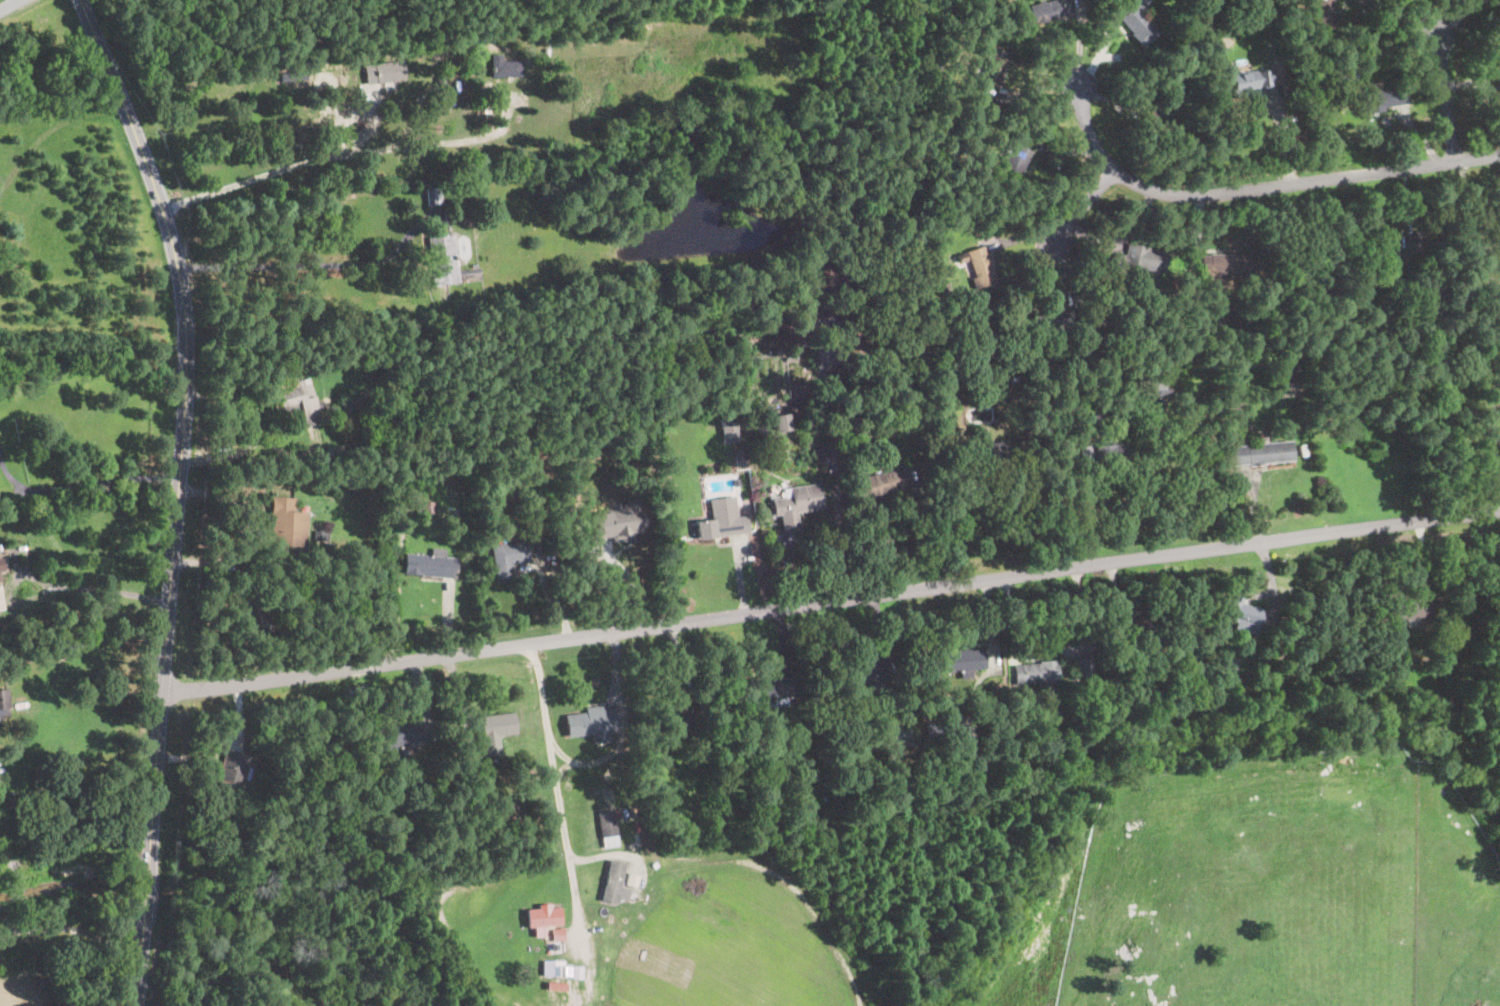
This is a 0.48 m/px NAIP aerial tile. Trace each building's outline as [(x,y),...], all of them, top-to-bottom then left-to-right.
[(1040,2),(1047,0),(1047,3),(1058,0),(1071,0),(1075,18),(1036,28),(1031,7),(1041,4),(1040,2)] [(1124,6),(1118,0),(1132,0),(1128,4),(1132,8),(1138,2),(1146,11),(1141,15),(1157,32),(1141,48),(1129,35),(1133,32),(1115,13),(1124,6)] [(1316,2),(1316,0),(1334,0),(1332,12),(1336,13),(1334,30),(1313,27),(1316,2)] [(1374,61),(1368,62),(1366,54),(1372,52),(1374,61)] [(521,77),(492,78),(492,61),(521,60),(521,77)] [(378,83),(368,85),(365,65),(405,61),(407,80),(378,83)] [(307,80),(278,83),(277,73),(306,71),(307,80)] [(1271,71),(1274,86),(1249,89),(1250,95),(1234,97),(1231,74),(1256,71),(1256,73),(1271,71)] [(446,87),(438,87),(437,77),(445,77),(446,87)] [(1384,109),(1367,112),(1367,110),(1357,111),(1354,94),(1406,85),(1409,103),(1384,107),(1384,109)] [(1479,110),(1476,98),(1487,95),(1490,108),(1479,110)] [(1033,151),(1020,180),(1001,171),(1009,154),(1006,152),(1011,141),(1033,151)] [(965,170),(955,175),(953,170),(962,166),(965,170)] [(431,206),(428,206),(426,189),(441,188),(443,204),(431,206)] [(452,235),(456,265),(456,271),(480,269),(482,281),(431,286),(430,272),(433,272),(431,260),(429,260),(427,238),(452,235)] [(1167,254),(1163,274),(1145,270),(1145,272),(1131,269),(1132,266),(1123,264),(1121,274),(1103,270),(1107,252),(1127,256),(1129,244),(1150,248),(1149,250),(1167,254)] [(984,247),(987,253),(989,252),(994,267),(991,268),(996,283),(975,290),(972,279),(976,278),(968,252),(984,247)] [(968,262),(960,264),(958,256),(965,253),(968,262)] [(1253,261),(1253,275),(1202,275),(1202,268),(1202,255),(1253,256),(1253,261)] [(1492,297),(1481,299),(1480,288),(1497,285),(1499,296),(1492,297)] [(1240,304),(1236,313),(1228,310),(1232,300),(1240,304)] [(1175,387),(1175,396),(1165,396),(1165,399),(1139,399),(1139,372),(1163,372),(1162,379),(1165,379),(1165,387),(1175,387)] [(303,380),(304,386),(311,384),(318,410),(303,414),(302,412),(282,417),(276,392),(295,387),(293,382),(303,380)] [(363,407),(345,413),(342,403),(360,397),(363,407)] [(883,414),(872,417),(869,409),(881,406),(883,414)] [(817,420),(802,421),(801,410),(817,409),(817,420)] [(792,430),(777,433),(774,416),(789,414),(792,430)] [(741,439),(724,442),(721,418),(737,416),(741,439)] [(769,432),(759,433),(757,419),(767,418),(769,432)] [(1263,464),(1264,466),(1250,467),(1249,465),(1235,466),(1233,447),(1291,441),(1293,461),(1263,464)] [(988,459),(1004,460),(1004,442),(988,442),(988,459)] [(599,457),(592,458),(591,448),(597,447),(599,457)] [(740,450),(741,456),(744,455),(745,465),(736,467),(734,457),(735,456),(734,451),(740,450)] [(597,476),(591,477),(587,461),(593,459),(597,476)] [(880,497),(861,501),(857,480),(905,469),(909,488),(879,494),(880,497)] [(797,515),(799,528),(783,530),(781,515),(774,516),(772,500),(785,498),(784,490),(791,489),(791,488),(820,484),(824,510),(797,513),(797,515)] [(738,514),(738,518),(747,517),(749,534),(698,540),(696,522),(712,520),(709,500),(735,496),(738,514)] [(293,538),(293,547),(270,546),(272,497),(295,498),(293,538)] [(435,513),(417,513),(417,500),(435,500),(435,513)] [(624,514),(624,515),(634,514),(636,530),(629,531),(629,535),(607,538),(606,534),(591,536),(589,518),(603,516),(603,514),(623,511),(624,514)] [(431,529),(418,529),(418,520),(431,519),(431,529)] [(329,533),(328,542),(314,541),(314,532),(329,533)] [(513,579),(497,581),(492,546),(502,545),(527,541),(530,561),(511,564),(513,579)] [(447,550),(446,557),(459,559),(457,579),(404,574),(406,553),(428,556),(429,548),(447,550)] [(320,564),(317,554),(325,552),(328,561),(320,564)] [(10,571),(8,553),(0,554),(0,572),(10,571)] [(1242,602),(1261,607),(1254,634),(1234,629),(1233,624),(1234,622),(1217,617),(1222,597),(1231,599),(1232,595),(1243,598),(1242,602)] [(1153,614),(1155,621),(1158,620),(1162,636),(1124,646),(1119,626),(1139,621),(1138,618),(1153,614)] [(984,649),(984,651),(986,669),(972,671),(972,678),(961,680),(960,672),(937,675),(935,656),(943,655),(942,653),(971,650),(971,651),(984,649)] [(1115,656),(1109,657),(1107,650),(1113,649),(1115,656)] [(1075,678),(1075,658),(1090,658),(1091,677),(1075,678)] [(1045,683),(1045,689),(1045,690),(1038,690),(1037,684),(1015,685),(1014,665),(1039,664),(1039,662),(1058,661),(1059,683),(1045,683)] [(800,676),(802,696),(771,700),(771,703),(751,706),(748,680),(757,679),(758,683),(800,676)] [(10,708),(0,709),(0,691),(8,690),(10,708)] [(602,706),(602,711),(615,709),(618,730),(609,732),(610,742),(594,745),(592,734),(569,738),(565,716),(586,712),(586,709),(602,706)] [(501,756),(485,757),(480,717),(515,713),(518,735),(499,737),(501,756)] [(952,737),(929,740),(927,723),(950,720),(952,737)] [(405,724),(405,728),(429,724),(431,743),(389,750),(388,746),(380,747),(378,731),(389,729),(388,727),(405,724)] [(976,738),(962,740),(960,727),(975,725),(976,738)] [(726,744),(716,746),(714,739),(724,737),(726,744)] [(245,780),(238,803),(216,796),(220,780),(218,779),(226,750),(251,757),(245,780)] [(619,836),(601,838),(598,813),(611,811),(615,811),(619,836)] [(631,832),(620,834),(618,823),(629,821),(631,832)] [(406,859),(396,860),(394,846),(405,845),(406,859)] [(626,861),(617,903),(601,899),(610,858),(626,861)] [(551,904),(551,909),(562,908),(563,925),(529,928),(527,910),(540,909),(539,905),(551,904)] [(565,940),(565,928),(552,928),(552,940),(565,940)] [(561,953),(548,954),(547,942),(560,941),(561,953)] [(565,967),(564,976),(553,976),(553,966),(565,967)]
